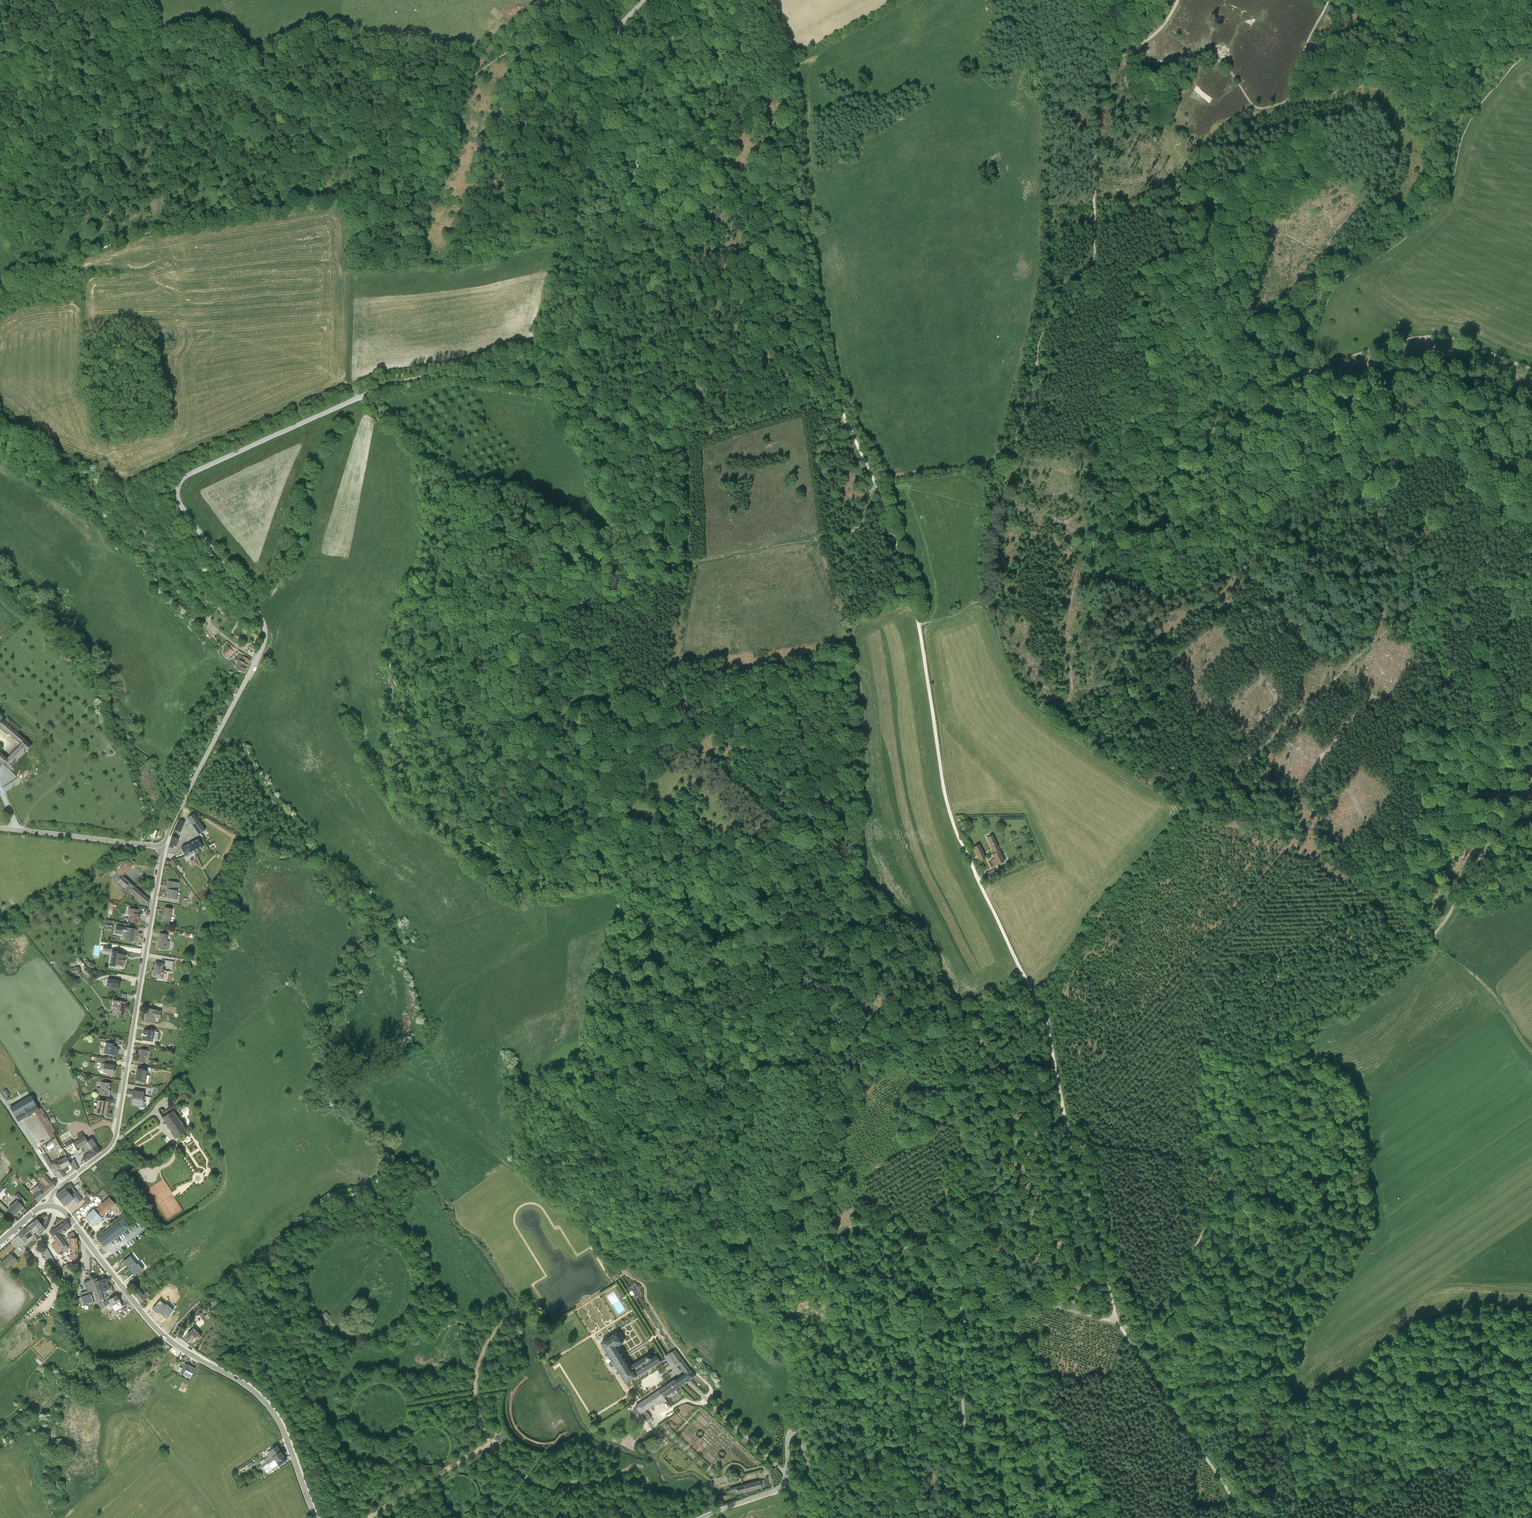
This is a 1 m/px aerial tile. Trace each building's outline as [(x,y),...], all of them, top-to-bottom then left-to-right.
[(229,653),(236,648),(232,644),(225,649),(229,653)] [(244,672),(252,658),(242,653),(237,662),(239,663),(236,668),(244,672)] [(9,769),(32,746),(29,743),(32,740),(29,737),(31,735),(22,728),(21,729),(7,717),(0,725),(0,727),(20,745),(7,759),(0,752),(0,761),(9,769)] [(200,823),(193,814),(188,818),(194,827),(200,823)] [(178,839),(185,822),(179,819),(172,837),(168,847),(173,848),(174,846),(176,846),(179,839),(178,839)] [(194,827),(199,835),(205,831),(200,823),(194,827)] [(992,836),(987,838),(994,854),(992,855),(994,859),(991,860),(994,867),(1005,862),(992,836)] [(202,848),(197,839),(190,843),(194,852),(202,848)] [(181,848),(187,859),(195,854),(194,852),(190,843),(181,848)] [(979,845),(974,848),(980,861),(986,858),(979,845)] [(174,858),(170,862),(175,868),(179,865),(174,858)] [(129,861),(128,860),(116,862),(112,868),(117,872),(111,879),(117,884),(118,883),(125,888),(122,892),(127,896),(130,892),(135,887),(123,877),(135,862),(131,859),(129,861)] [(991,870),(984,874),(987,881),(995,877),(991,870)] [(179,899),(179,896),(176,896),(179,883),(168,882),(167,892),(168,893),(167,898),(176,899),(179,899)] [(130,892),(145,905),(149,900),(135,887),(130,892)] [(138,914),(139,910),(128,908),(127,914),(129,914),(128,921),(138,923),(139,914),(138,914)] [(170,922),(172,909),(164,908),(163,916),(162,916),(162,921),(165,922),(166,921),(170,922)] [(137,929),(123,927),(116,926),(114,933),(115,933),(116,934),(118,934),(121,935),(122,932),(124,932),(123,941),(133,942),(134,934),(136,934),(137,929)] [(167,941),(168,935),(160,934),(159,938),(160,938),(159,943),(158,943),(157,948),(161,949),(161,948),(168,949),(170,941),(167,941)] [(118,952),(112,951),(109,966),(115,967),(116,966),(119,966),(119,965),(123,966),(124,965),(124,962),(125,962),(125,961),(125,959),(125,958),(125,956),(124,955),(118,954),(118,952)] [(164,964),(155,963),(153,977),(163,979),(165,970),(163,970),(164,964)] [(108,979),(107,986),(118,988),(120,981),(108,979)] [(124,1017),(126,1001),(112,999),(111,1005),(115,1005),(114,1010),(119,1010),(118,1016),(124,1017)] [(161,1011),(147,1009),(145,1021),(154,1023),(155,1019),(160,1019),(161,1011)] [(154,1031),(143,1030),(141,1040),(153,1042),(154,1031)] [(104,1052),(103,1054),(116,1056),(116,1053),(118,1053),(119,1049),(116,1048),(117,1046),(114,1046),(114,1044),(106,1042),(105,1046),(104,1046),(103,1051),(104,1052)] [(148,1050),(140,1049),(138,1062),(145,1062),(145,1060),(147,1060),(148,1050)] [(101,1069),(104,1069),(103,1073),(107,1073),(107,1074),(113,1075),(114,1066),(105,1064),(105,1060),(108,1061),(109,1059),(97,1057),(96,1063),(102,1064),(101,1069)] [(137,1069),(136,1080),(139,1081),(138,1084),(143,1084),(144,1082),(146,1082),(148,1070),(137,1069)] [(97,1088),(96,1094),(109,1096),(110,1091),(109,1091),(110,1084),(101,1082),(100,1088),(97,1088)] [(134,1096),(133,1105),(138,1106),(138,1107),(144,1108),(146,1107),(145,1106),(146,1102),(143,1101),(144,1092),(134,1091),(133,1095),(134,1096)] [(31,1096),(10,1107),(18,1122),(26,1117),(26,1118),(32,1115),(31,1114),(39,1110),(31,1096)] [(94,1108),(93,1113),(104,1115),(104,1112),(107,1113),(108,1102),(97,1100),(96,1108),(94,1108)] [(166,1115),(162,1118),(176,1139),(187,1131),(182,1124),(183,1124),(181,1121),(180,1121),(175,1113),(178,1111),(174,1105),(164,1111),(166,1115)] [(87,1141),(82,1132),(76,1135),(79,1139),(73,1142),(77,1149),(83,1145),(86,1150),(89,1150),(96,1145),(92,1138),(87,1141)] [(48,1133),(40,1137),(43,1143),(51,1138),(48,1133)] [(73,1142),(71,1140),(64,1143),(66,1146),(62,1148),(66,1156),(67,1158),(73,1154),(78,1151),(77,1149),(73,1142)] [(100,1151),(96,1145),(89,1150),(90,1151),(88,1153),(86,1154),(87,1154),(82,1157),(85,1162),(100,1151)] [(56,1172),(61,1179),(66,1175),(61,1170),(62,1169),(58,1160),(57,1159),(51,1163),(46,1154),(43,1156),(50,1169),(52,1168),(54,1173),(56,1172)] [(67,1158),(66,1156),(58,1160),(62,1169),(71,1164),(73,1170),(78,1166),(74,1159),(75,1159),(74,1157),(73,1154),(67,1158)] [(38,1202),(56,1186),(45,1174),(40,1179),(41,1180),(38,1182),(39,1184),(33,1188),(37,1192),(32,1196),(38,1202)] [(73,1199),(78,1195),(77,1193),(76,1194),(68,1185),(55,1195),(64,1206),(73,1199)] [(8,1209),(15,1215),(24,1207),(22,1206),(26,1202),(17,1193),(14,1196),(18,1200),(8,1209)] [(78,1195),(73,1199),(77,1203),(83,1199),(79,1194),(78,1195)] [(88,1215),(86,1217),(93,1225),(96,1223),(102,1218),(101,1217),(115,1204),(109,1197),(94,1210),(94,1209),(88,1214),(88,1215)] [(122,1218),(117,1222),(97,1238),(103,1247),(129,1227),(123,1218),(122,1218)] [(33,1222),(39,1230),(38,1230),(40,1233),(42,1234),(45,1228),(37,1219),(33,1222)] [(60,1232),(64,1229),(66,1228),(67,1230),(71,1227),(66,1220),(49,1232),(56,1242),(51,1245),(57,1253),(62,1250),(64,1253),(68,1249),(68,1247),(66,1244),(59,1233),(60,1232)] [(33,1222),(27,1227),(33,1234),(34,1233),(36,1232),(38,1235),(40,1233),(38,1230),(39,1230),(33,1222)] [(27,1227),(14,1238),(21,1247),(25,1243),(29,1240),(28,1239),(31,1236),(34,1240),(37,1237),(34,1233),(33,1234),(27,1227)] [(73,1232),(67,1235),(69,1239),(69,1245),(71,1245),(71,1251),(72,1251),(72,1255),(70,1255),(70,1259),(78,1259),(78,1250),(77,1238),(75,1235),(73,1232)] [(46,1246),(41,1248),(52,1266),(56,1264),(46,1246)] [(11,1253),(2,1261),(8,1268),(17,1260),(11,1253)] [(66,1275),(58,1280),(61,1284),(75,1275),(72,1271),(67,1263),(61,1267),(66,1275)] [(98,1281),(97,1278),(90,1280),(91,1284),(86,1286),(87,1291),(83,1292),(82,1292),(81,1292),(80,1294),(80,1295),(80,1296),(81,1296),(81,1297),(78,1298),(80,1306),(93,1301),(97,1300),(98,1305),(99,1305),(103,1302),(104,1302),(103,1298),(107,1297),(106,1294),(113,1291),(111,1285),(108,1286),(105,1278),(104,1279),(98,1281)] [(137,1288),(133,1292),(141,1302),(145,1299),(148,1302),(150,1299),(148,1297),(150,1295),(147,1291),(142,1295),(137,1288)] [(632,1288),(625,1292),(626,1294),(627,1294),(629,1294),(631,1295),(632,1297),(632,1299),(631,1301),(630,1302),(632,1304),(639,1299),(632,1288)] [(103,1302),(99,1305),(102,1309),(106,1307),(105,1306),(110,1303),(111,1306),(119,1301),(119,1300),(120,1299),(119,1298),(117,1298),(116,1295),(108,1300),(104,1302),(103,1302)] [(206,1302),(208,1305),(209,1304),(212,1310),(218,1307),(214,1298),(210,1300),(208,1301),(206,1302)] [(330,1316),(326,1311),(322,1315),(326,1320),(330,1316)] [(194,1329),(186,1335),(191,1341),(195,1337),(197,1339),(201,1336),(194,1329)] [(614,1337),(597,1348),(623,1390),(658,1367),(654,1360),(649,1363),(647,1359),(627,1371),(615,1352),(621,1348),(614,1337)] [(638,1420),(643,1416),(693,1382),(673,1354),(666,1359),(674,1371),(676,1369),(683,1379),(678,1383),(673,1386),(672,1385),(637,1409),(632,1412),(638,1420)] [(179,1367),(177,1371),(180,1373),(179,1374),(178,1373),(177,1375),(189,1380),(195,1368),(185,1363),(182,1368),(179,1367)] [(643,1416),(638,1420),(641,1425),(642,1425),(646,1431),(649,1429),(648,1427),(650,1425),(649,1424),(648,1424),(643,1416)] [(261,1464),(280,1451),(276,1446),(267,1452),(269,1454),(267,1455),(268,1456),(264,1459),(263,1459),(259,1462),(261,1464)] [(280,1451),(261,1464),(258,1467),(260,1469),(263,1467),(267,1473),(272,1469),(269,1464),(268,1464),(267,1464),(274,1460),(276,1463),(276,1462),(278,1466),(285,1461),(283,1458),(284,1457),(280,1451)] [(274,1460),(269,1463),(273,1468),(277,1465),(274,1460)] [(252,1461),(241,1468),(244,1472),(249,1468),(255,1464),(252,1461)]
